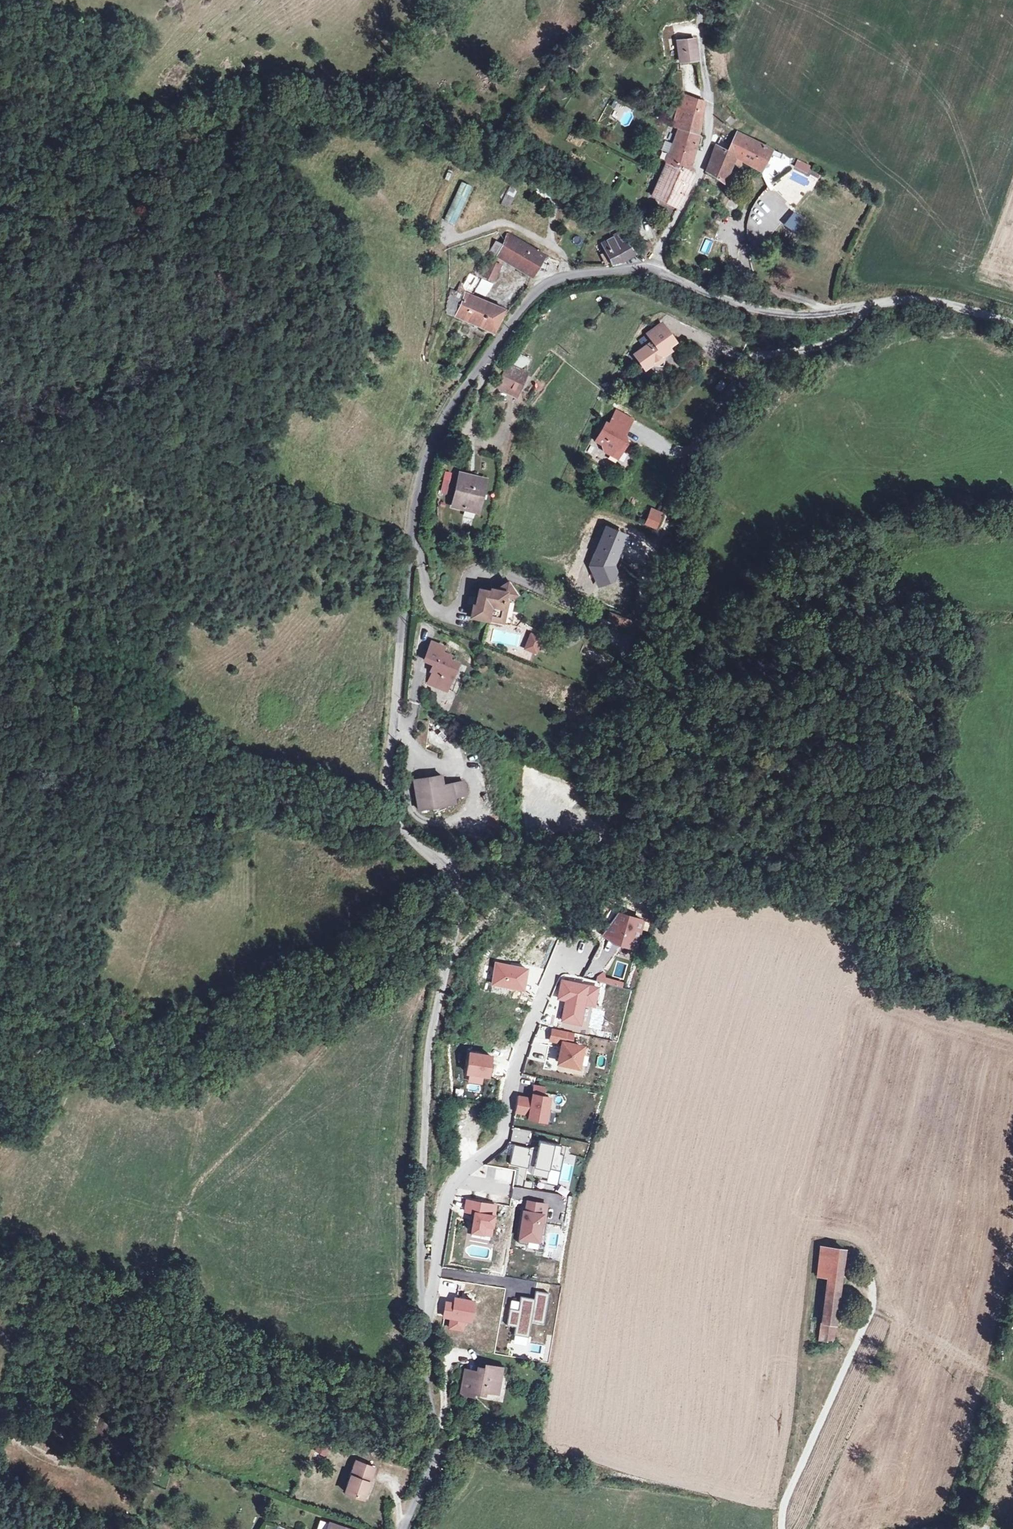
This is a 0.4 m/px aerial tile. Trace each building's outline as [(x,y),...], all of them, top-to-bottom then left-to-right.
[(681,62),(698,60),(696,39),(679,41),(681,62)] [(659,102),(667,90),(662,86),(654,98),(659,102)] [(674,128),(679,130),(698,135),(703,109),(703,100),(682,95),(674,128)] [(725,114),(722,121),(728,124),(732,117),(725,114)] [(696,144),(698,135),(679,130),(674,145),(670,155),(668,155),(665,162),(669,163),(688,170),(696,144)] [(716,144),(706,170),(723,182),(735,155),(758,166),(762,158),(766,160),(770,153),(780,158),(782,154),(735,131),(727,150),(716,144)] [(663,153),(668,155),(670,155),(674,145),(663,141),(661,149),(664,151),(663,153)] [(772,172),(779,160),(774,157),(767,168),(772,172)] [(794,168),(807,175),(812,166),(799,159),(794,168)] [(694,173),(688,170),(669,163),(654,197),(678,208),(690,185),(688,184),(694,173)] [(454,225),(472,186),(462,182),(445,220),(454,225)] [(550,206),(561,207),(563,187),(553,185),(550,206)] [(514,198),(507,195),(502,204),(509,208),(514,198)] [(536,271),(545,256),(509,235),(495,262),(490,260),(483,277),(494,281),(503,261),(532,278),(536,271)] [(603,243),(606,250),(612,264),(619,263),(633,255),(625,241),(622,243),(617,235),(603,243)] [(644,252),(656,250),(654,235),(643,237),(644,252)] [(606,265),(612,264),(606,250),(601,254),(606,265)] [(550,259),(545,256),(536,271),(547,273),(550,259)] [(486,298),(494,285),(482,280),(476,292),(486,298)] [(448,314),(455,317),(466,294),(464,286),(460,285),(457,292),(451,290),(448,314)] [(504,310),(466,294),(455,317),(494,332),(504,310)] [(662,323),(648,334),(653,342),(635,355),(645,369),(653,364),(658,365),(663,361),(664,355),(672,350),(670,347),(676,342),(662,323)] [(518,354),(512,366),(525,372),(531,359),(518,354)] [(525,372),(512,366),(509,364),(498,388),(517,397),(528,373),(525,372)] [(459,382),(463,375),(455,371),(451,378),(459,382)] [(543,380),(530,398),(535,401),(548,384),(543,380)] [(605,451),(611,455),(614,449),(621,453),(627,443),(622,440),(633,420),(616,411),(609,425),(606,423),(596,441),(603,445),(605,451)] [(618,459),(621,453),(614,449),(611,455),(618,459)] [(454,507),(478,512),(485,480),(462,475),(454,507)] [(652,510),(648,518),(658,523),(661,514),(652,510)] [(655,529),(658,523),(648,518),(645,525),(655,529)] [(622,532),(605,525),(591,559),(598,581),(604,579),(612,572),(609,566),(622,532)] [(480,591),(478,599),(476,606),(474,606),(472,618),(509,625),(512,613),(515,595),(507,584),(496,592),(491,590),(490,593),(480,591)] [(609,621),(617,623),(619,616),(611,613),(609,621)] [(531,635),(526,649),(536,653),(541,639),(531,635)] [(446,678),(450,680),(457,664),(448,660),(450,656),(442,653),(444,648),(431,643),(424,661),(436,666),(428,684),(441,690),(446,678)] [(446,692),(450,680),(446,678),(441,690),(446,692)] [(418,811),(455,805),(454,798),(466,796),(463,783),(443,786),(441,776),(413,781),(418,811)] [(641,920),(618,914),(605,934),(618,938),(617,943),(633,947),(641,920)] [(526,964),(492,961),(489,987),(523,991),(526,964)] [(624,982),(600,976),(599,980),(623,987),(624,982)] [(597,988),(561,981),(558,998),(566,1000),(562,1020),(579,1024),(583,1004),(593,1006),(597,988)] [(572,1034),(552,1030),(549,1041),(562,1043),(559,1063),(577,1067),(581,1047),(570,1045),(572,1034)] [(467,1073),(488,1076),(490,1056),(469,1053),(467,1073)] [(532,1099),(519,1097),(516,1112),(529,1115),(528,1119),(545,1122),(549,1097),(542,1096),(543,1088),(534,1086),(532,1099)] [(532,1143),(533,1130),(513,1128),(512,1142),(532,1143)] [(529,1148),(514,1145),(509,1165),(527,1169),(528,1165),(534,1166),(532,1175),(547,1178),(554,1145),(539,1141),(537,1151),(529,1149),(529,1148)] [(525,1185),(526,1169),(514,1168),(513,1184),(525,1185)] [(495,1205),(467,1201),(465,1212),(474,1213),(471,1232),(490,1235),(495,1205)] [(546,1205),(528,1202),(526,1212),(524,1212),(519,1243),(528,1245),(529,1240),(538,1241),(539,1234),(544,1235),(546,1223),(541,1223),(542,1215),(544,1216),(546,1205)] [(827,1278),(822,1323),(834,1324),(844,1249),(820,1247),(817,1277),(827,1278)] [(534,1299),(521,1297),(518,1310),(510,1309),(507,1326),(516,1327),(514,1335),(528,1338),(531,1322),(544,1324),(549,1294),(535,1291),(534,1299)] [(474,1316),(475,1294),(455,1293),(454,1301),(445,1300),(444,1314),(449,1314),(449,1324),(465,1325),(466,1315),(474,1316)] [(832,1341),(834,1324),(822,1323),(820,1340),(832,1341)] [(465,1375),(462,1394),(474,1397),(475,1393),(484,1395),(485,1391),(498,1393),(500,1382),(495,1375),(496,1367),(486,1365),(485,1368),(478,1368),(477,1374),(473,1377),(465,1375)] [(98,1415),(105,1394),(98,1392),(90,1413),(98,1415)] [(317,1455),(328,1456),(329,1447),(318,1446),(317,1455)] [(363,1498),(374,1467),(356,1461),(345,1492),(363,1498)]
